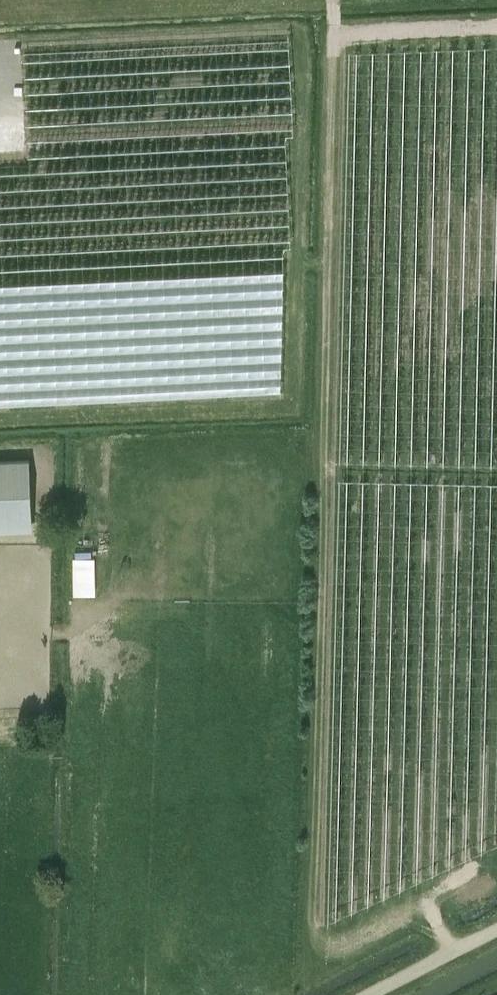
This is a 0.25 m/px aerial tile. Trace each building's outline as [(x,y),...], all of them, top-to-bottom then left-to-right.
[(31,523),(28,459),(0,460),(0,524),(31,523)] [(94,566),(74,566),(74,594),(94,594),(94,566)]
